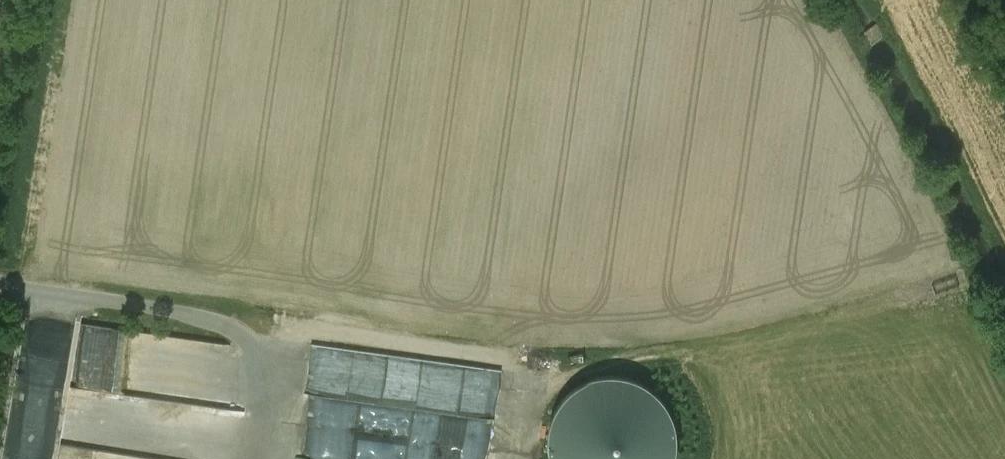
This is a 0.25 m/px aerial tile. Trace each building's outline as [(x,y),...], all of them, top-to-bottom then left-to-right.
[(560,402),(550,420),(547,440),(549,458),(676,458),(677,454),(678,432),(670,410),(656,392),(637,380),(614,376),(594,379),(575,388),(560,402)] [(158,394),(44,379),(34,453),(51,455),(50,458),(164,458),(165,456),(150,454),(158,394)] [(411,458),(484,458),(486,431),(414,426),(411,458)]
